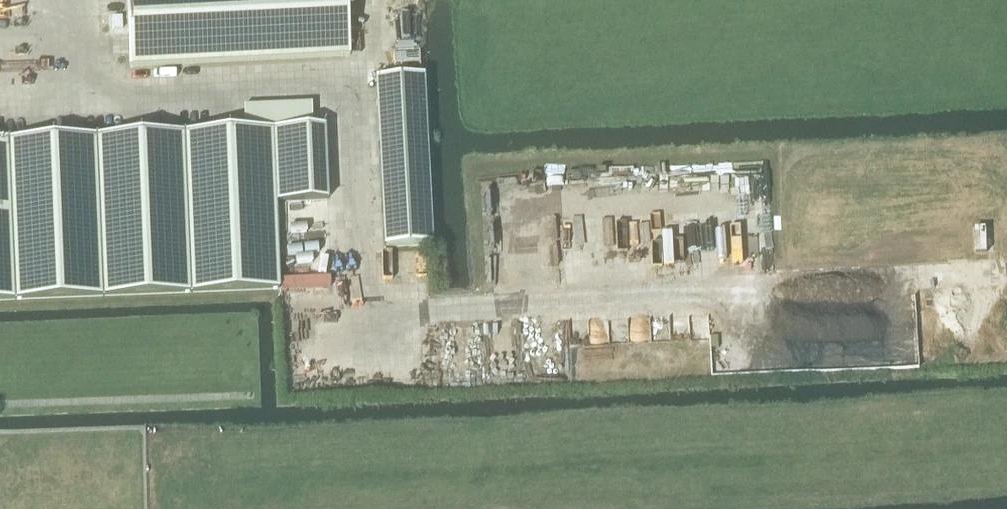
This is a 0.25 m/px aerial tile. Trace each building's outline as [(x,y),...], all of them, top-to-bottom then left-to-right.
[(130,66),(350,56),(348,1),(368,0),(127,0),(130,66)] [(384,247),(433,245),(425,76),(375,78),(384,247)] [(0,140),(0,303),(246,293),(280,291),(277,202),(327,200),(324,126),(274,128),(0,140)]
